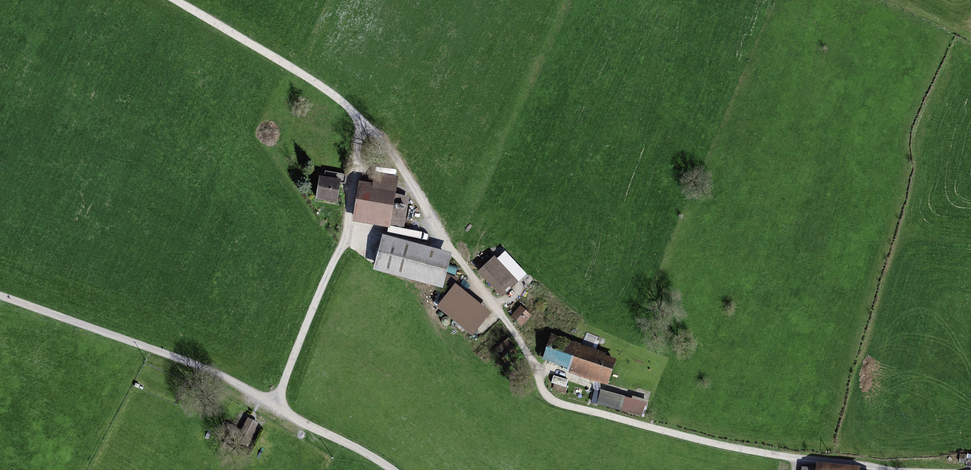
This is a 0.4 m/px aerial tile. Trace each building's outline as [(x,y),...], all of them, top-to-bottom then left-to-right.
[(321,180),(318,203),(339,206),(342,183),(321,180)] [(364,189),(357,224),(406,234),(413,198),(364,189)] [(383,241),(375,277),(442,293),(451,258),(383,241)] [(376,261),(377,247),(368,247),(367,260),(376,261)] [(495,259),(479,275),(504,300),(520,284),(495,259)] [(491,317),(455,287),(436,310),(472,340),(491,317)] [(521,308),(511,318),(519,325),(528,315),(521,308)] [(621,363),(555,339),(545,366),(610,391),(621,363)] [(644,414),(647,400),(601,390),(598,404),(644,414)] [(260,423),(236,414),(228,434),(252,444),(260,423)]
